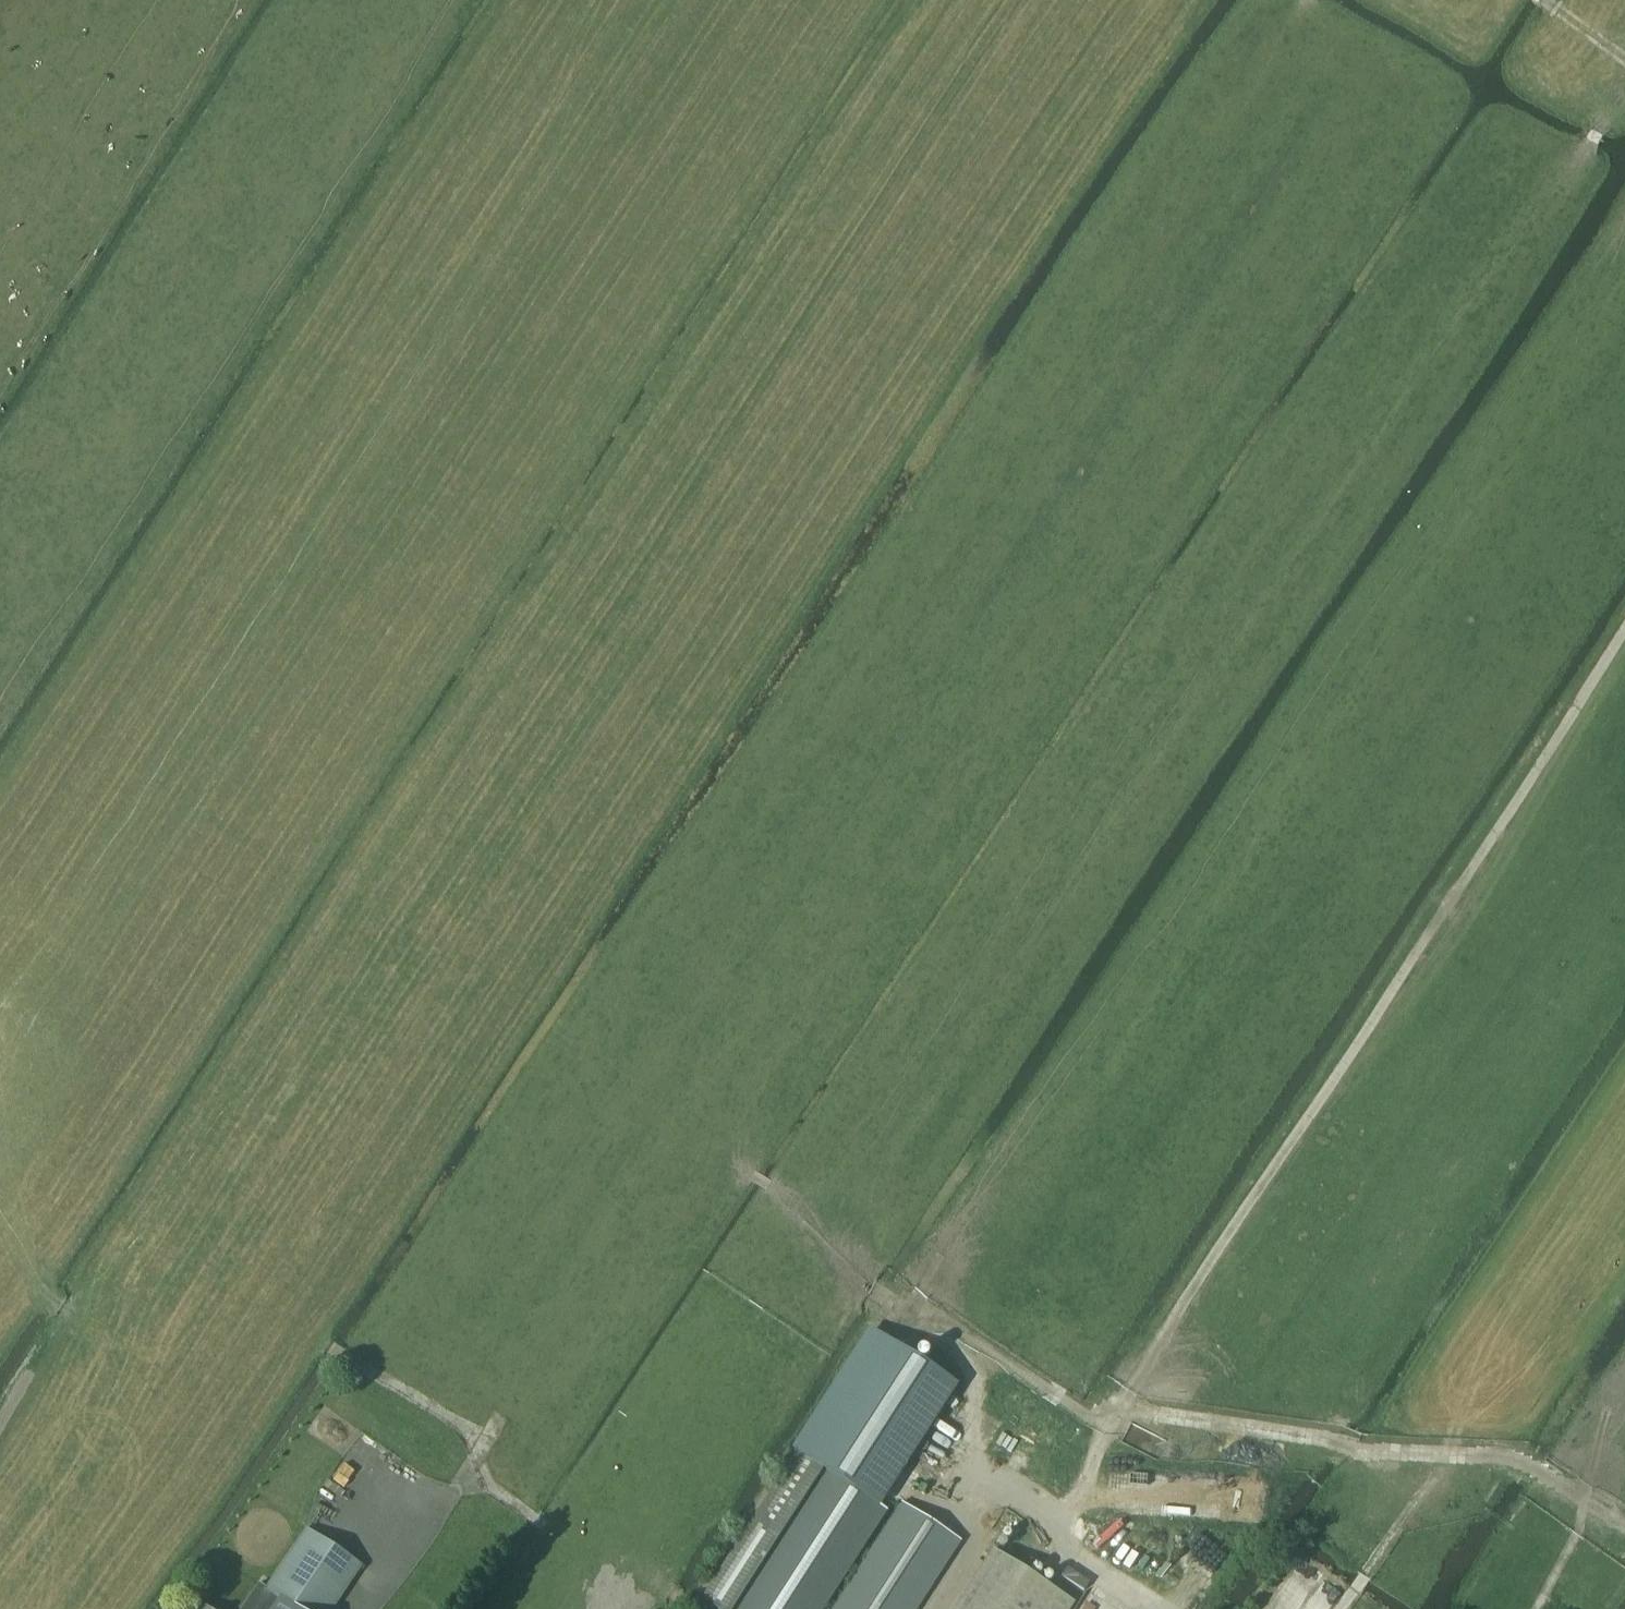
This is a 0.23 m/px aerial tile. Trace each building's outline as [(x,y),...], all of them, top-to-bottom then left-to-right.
[(715,1608),(823,1608),(887,1511),(880,1506),(957,1386),(872,1331),(791,1450),(799,1455),(705,1602),(715,1608)] [(960,1541),(902,1504),(834,1608),(917,1608),(960,1541)] [(339,1603),(363,1567),(304,1529),(266,1587),(258,1583),(241,1608),(348,1608),(339,1603)] [(955,1608),(1070,1608),(1074,1602),(993,1550),(955,1608)]
